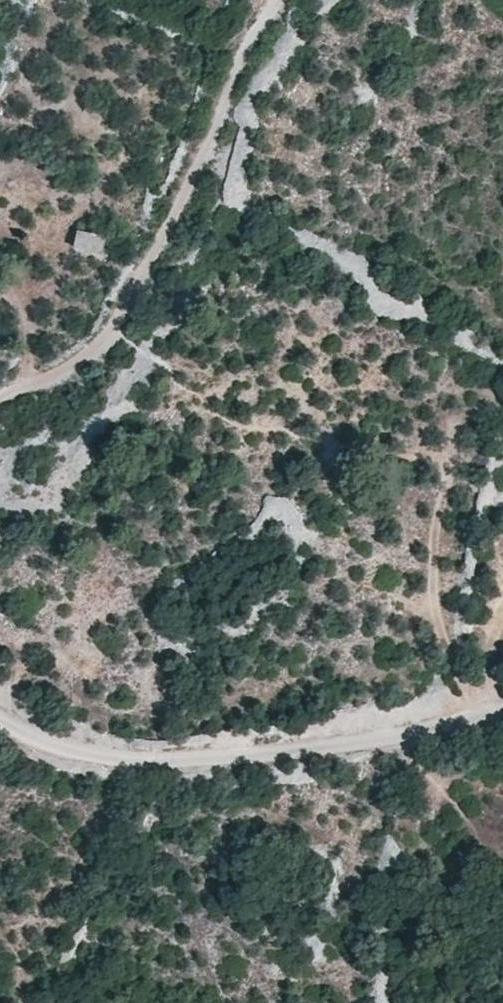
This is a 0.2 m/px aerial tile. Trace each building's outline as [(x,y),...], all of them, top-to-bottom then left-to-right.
[(108,235),(78,228),(73,247),(103,254),(108,235)]
